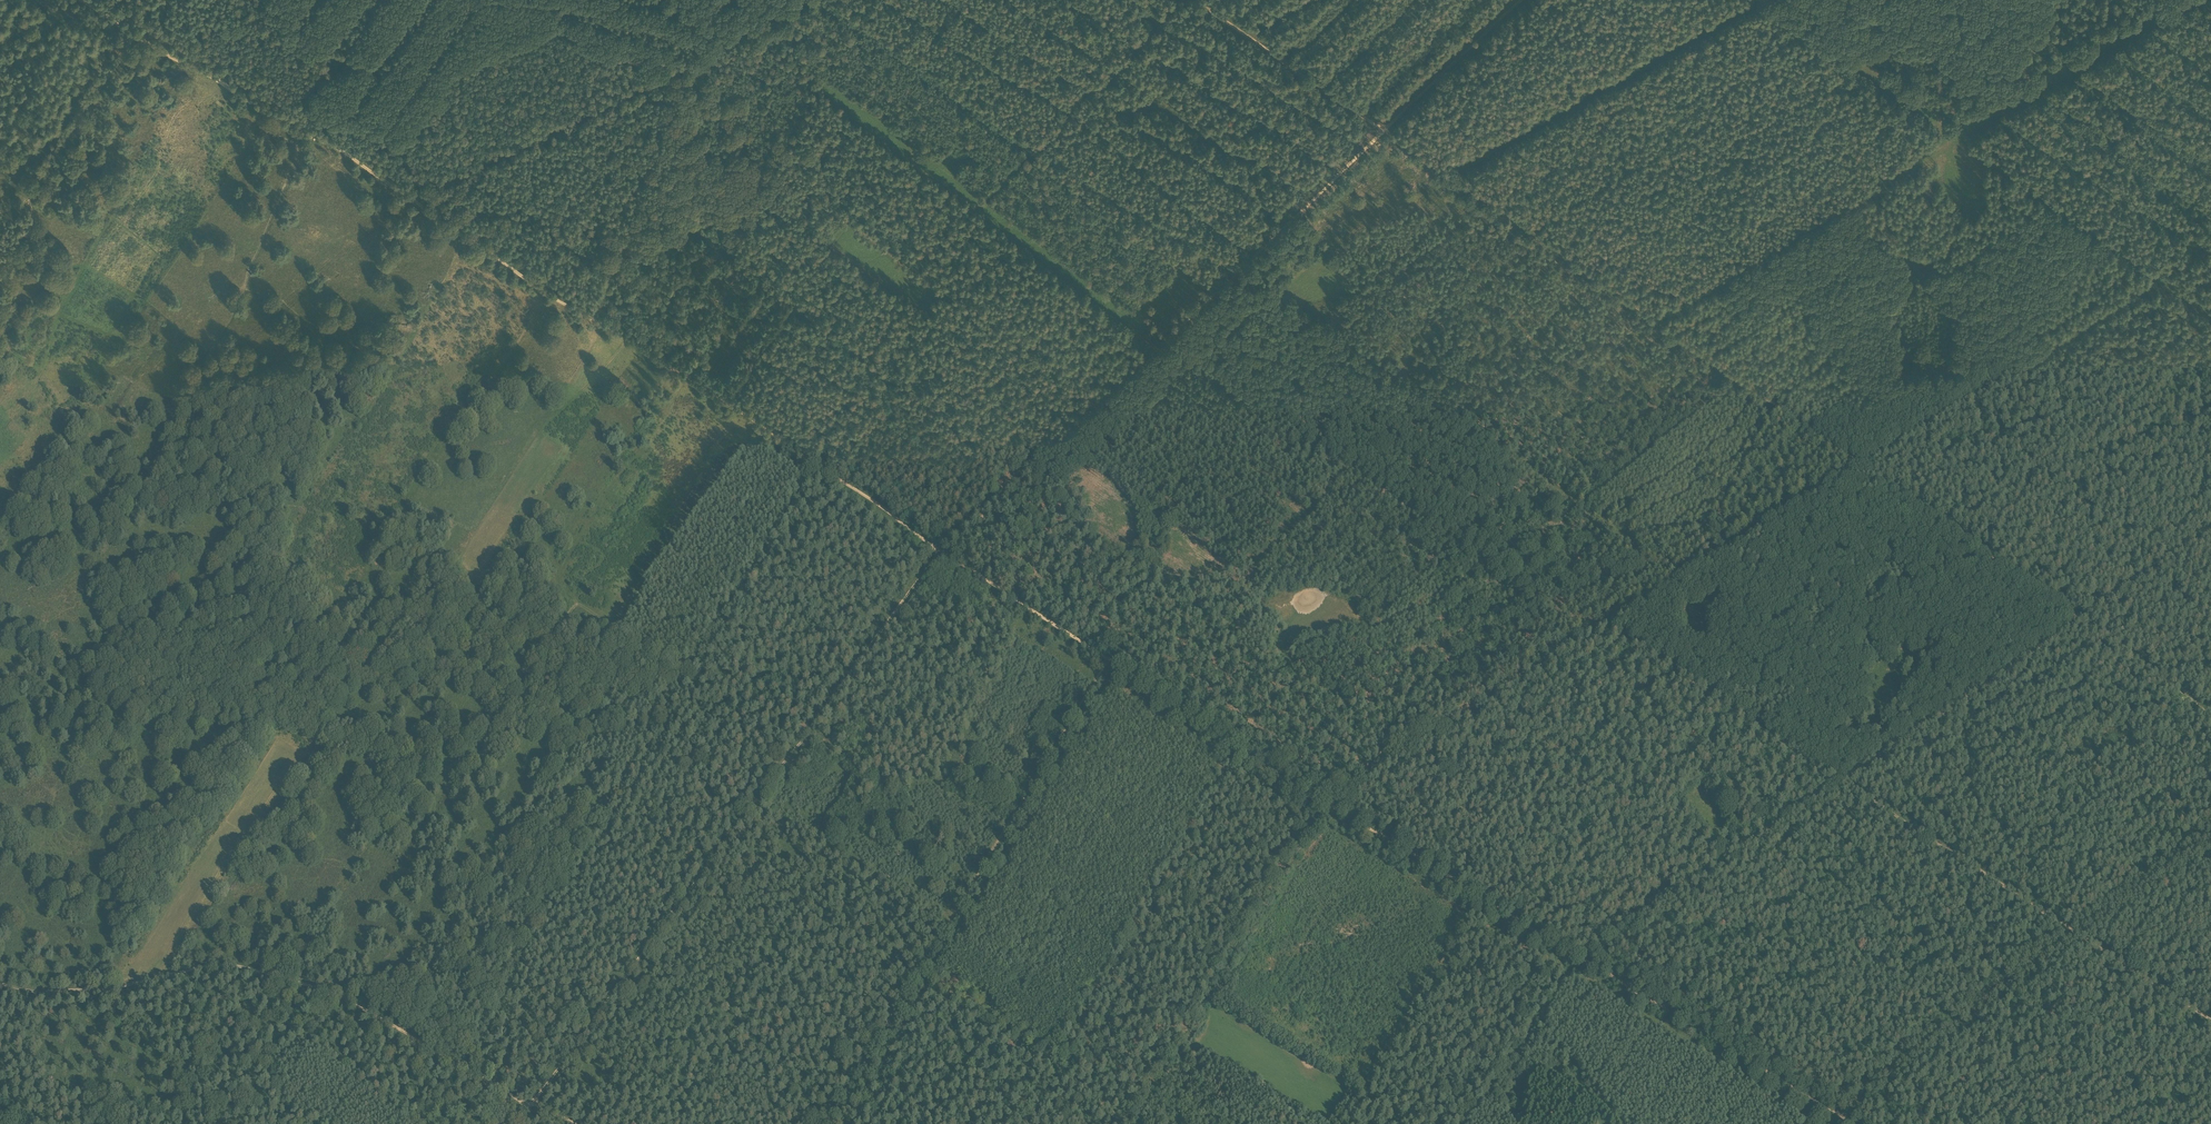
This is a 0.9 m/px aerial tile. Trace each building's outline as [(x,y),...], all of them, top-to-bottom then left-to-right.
[(733,270),(727,278),(735,285),(742,277),(733,270)]
